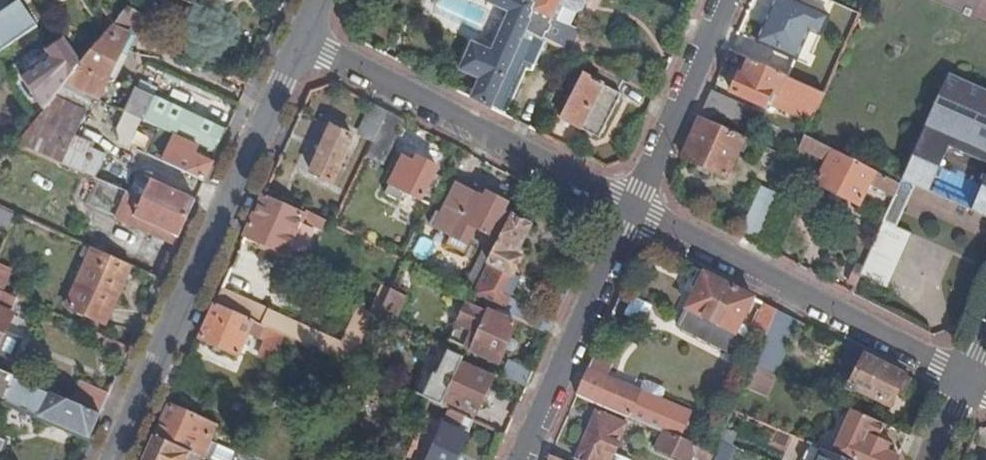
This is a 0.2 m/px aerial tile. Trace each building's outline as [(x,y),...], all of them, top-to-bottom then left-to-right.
[(45,9),(58,0),(38,0),(45,9)] [(473,98),(508,116),(529,69),(535,72),(549,41),(545,39),(528,30),(540,3),(534,0),(489,0),(487,3),(510,14),(493,53),(474,44),(461,72),(481,81),(473,98)] [(540,3),(528,30),(545,39),(547,32),(551,31),(555,20),(571,27),(577,13),(583,10),(587,3),(586,0),(541,0),(540,3)] [(792,0),(779,0),(760,42),(809,65),(830,17),(792,0)] [(38,27),(23,5),(0,20),(0,55),(38,27)] [(116,26),(133,34),(134,34),(135,34),(144,15),(130,8),(116,26)] [(66,86),(92,98),(99,101),(133,34),(116,26),(82,65),(66,86)] [(25,78),(45,110),(56,97),(66,86),(82,65),(65,40),(48,51),(54,60),(25,78)] [(814,122),(826,95),(751,60),(744,76),(740,75),(733,91),(763,105),(770,91),(777,94),(773,104),(814,122)] [(619,92),(624,81),(599,67),(593,79),(584,75),(562,119),(601,139),(623,95),(619,92)] [(950,73),(903,180),(985,217),(985,89),(950,73)] [(56,97),(86,111),(92,98),(66,86),(56,97)] [(137,90),(126,113),(140,119),(157,127),(177,137),(200,147),(218,156),(229,131),(137,90)] [(754,109),(714,91),(702,119),(742,137),(754,109)] [(39,118),(17,144),(97,179),(106,155),(94,149),(96,145),(76,136),(86,111),(56,97),(45,110),(39,118)] [(389,112),(374,104),(360,135),(375,143),(389,112)] [(389,112),(375,143),(369,155),(385,163),(406,120),(389,112)] [(128,145),(145,153),(157,127),(140,119),(128,145)] [(742,137),(702,119),(690,145),(684,158),(728,177),(746,138),(742,137)] [(354,137),(333,127),(313,172),(333,183),(354,137)] [(165,162),(206,181),(212,169),(214,164),(196,155),(200,147),(177,137),(165,162)] [(896,196),(901,185),(807,137),(803,147),(829,160),(818,183),(835,191),(832,199),(841,203),(844,196),(861,204),(871,182),(896,196)] [(417,164),(405,158),(387,195),(401,202),(407,192),(422,200),(439,168),(420,158),(417,164)] [(140,176),(132,194),(137,197),(189,219),(197,201),(140,176)] [(513,217),(515,212),(506,207),(508,203),(489,193),(486,199),(457,184),(435,227),(452,237),(449,244),(465,253),(478,228),(501,241),(513,217)] [(759,244),(772,215),(781,196),(765,189),(743,236),(759,244)] [(189,219),(137,197),(135,202),(142,206),(137,218),(181,238),(189,219)] [(307,216),(265,198),(248,236),(289,256),(305,219),(307,216)] [(0,208),(0,230),(10,234),(17,215),(0,208)] [(330,222),(309,210),(307,216),(305,219),(326,229),(330,222)] [(759,244),(776,253),(789,223),(772,215),(759,244)] [(551,335),(557,323),(511,300),(522,278),(515,275),(523,258),(516,255),(530,226),(513,217),(501,241),(494,255),(474,295),(551,335)] [(133,266),(94,249),(69,308),(107,326),(133,266)] [(483,249),(463,290),(474,295),(494,255),(483,249)] [(850,283),(856,286),(865,267),(859,264),(850,283)] [(0,266),(0,290),(5,292),(13,272),(0,266)] [(756,299),(701,271),(697,279),(703,282),(680,327),(729,353),(738,334),(742,337),(748,326),(744,324),(756,299)] [(400,286),(395,285),(391,292),(380,318),(395,325),(407,296),(398,291),(400,286)] [(271,310),(224,289),(217,306),(254,322),(264,327),(281,334),(286,336),(339,360),(345,346),(344,345),(270,311),(271,310)] [(360,308),(344,345),(345,346),(339,360),(358,369),(380,318),(391,292),(384,289),(372,314),(360,308)] [(8,332),(15,315),(13,314),(19,299),(5,292),(0,290),(0,350),(8,332)] [(518,324),(469,303),(452,341),(500,363),(518,324)] [(779,310),(766,304),(755,328),(769,334),(779,310)] [(254,322),(217,306),(202,339),(239,356),(254,322)] [(779,310),(769,334),(755,366),(776,375),(799,321),(779,310)] [(281,334),(264,327),(260,335),(277,343),(281,334)] [(8,332),(0,350),(0,355),(9,359),(19,337),(8,332)] [(907,376),(853,348),(845,364),(859,372),(852,387),(892,407),(907,376)] [(615,364),(597,355),(579,395),(657,428),(682,438),(692,413),(663,400),(643,391),(610,377),(615,364)] [(529,387),(534,373),(514,363),(508,365),(504,376),(529,387)] [(494,378),(463,364),(446,400),(478,414),(494,378)] [(776,375),(755,366),(746,387),(770,398),(779,377),(776,375)] [(6,398),(15,378),(0,372),(0,395),(6,398)] [(647,382),(643,391),(663,400),(667,392),(665,388),(651,382),(647,382)] [(101,415),(111,394),(88,384),(79,405),(101,415)] [(42,418),(90,439),(101,415),(79,405),(51,394),(42,418)] [(218,427),(172,406),(158,438),(201,457),(204,458),(218,427)] [(614,456),(629,424),(598,410),(577,458),(580,459),(625,459),(614,456)] [(855,410),(836,454),(850,459),(899,459),(900,458),(887,452),(892,439),(882,435),(887,424),(855,410)] [(453,411),(431,459),(458,459),(468,437),(462,434),(469,419),(453,411)] [(657,428),(655,434),(663,438),(659,448),(688,459),(694,459),(695,457),(703,459),(714,459),(717,453),(682,438),(657,428)] [(148,459),(200,459),(201,457),(158,438),(148,459)] [(836,454),(809,443),(802,459),(850,459),(836,454)]
